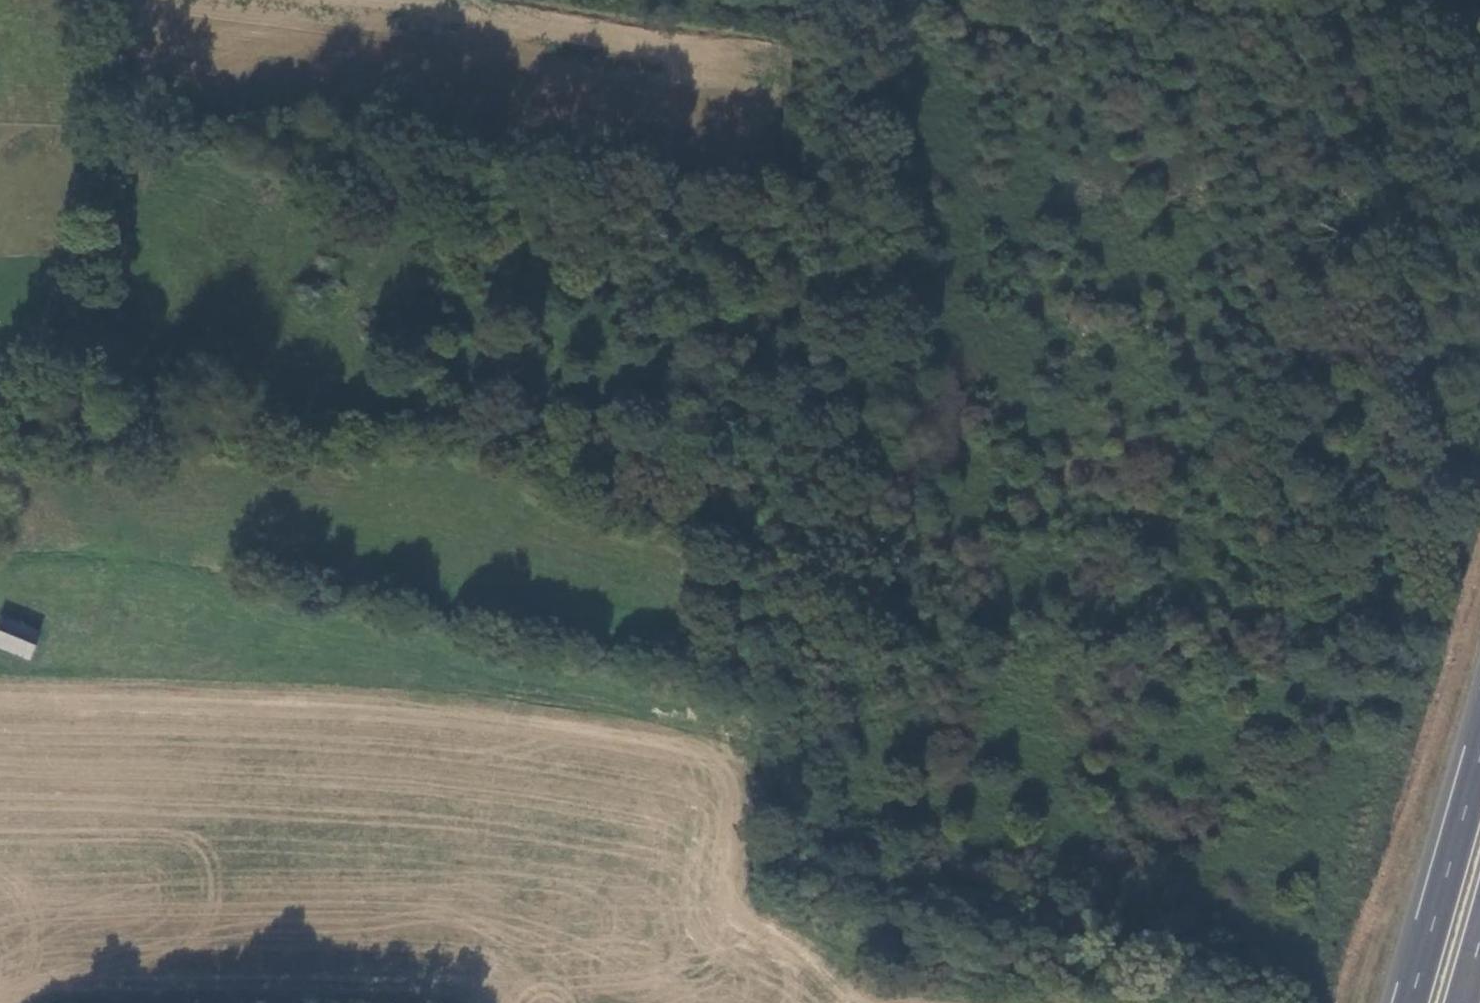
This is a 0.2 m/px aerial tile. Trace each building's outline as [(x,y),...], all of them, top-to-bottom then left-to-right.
[(22,660),(31,636),(0,624),(0,652),(22,660)]
